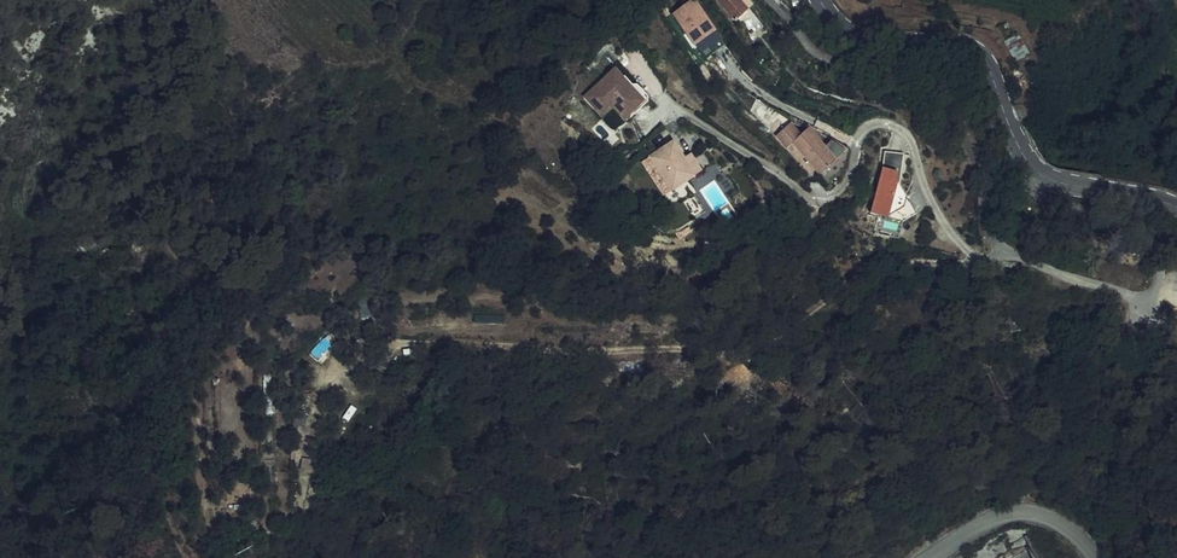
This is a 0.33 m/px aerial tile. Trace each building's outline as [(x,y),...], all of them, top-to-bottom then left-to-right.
[(674,12),(694,45),(718,31),(699,0),(693,0),(674,12)] [(724,15),(735,4),(731,0),(712,0),(722,12),(724,15)] [(750,20),(735,4),(724,15),(738,30),(750,20)] [(782,65),(776,57),(772,60),(778,69),(782,65)] [(642,124),(648,118),(646,116),(656,105),(640,88),(625,73),(598,100),(619,120),(629,110),(642,124)] [(644,85),(640,88),(656,105),(646,116),(651,119),(662,107),(660,98),(650,88),(644,85)] [(841,162),(812,133),(808,137),(796,124),(782,137),(793,148),(795,146),(825,178),(841,162)] [(714,175),(702,157),(693,141),(668,155),(689,190),(714,175)] [(710,152),(702,157),(714,175),(721,171),(710,152)] [(874,214),(914,212),(898,186),(902,160),(885,158),(874,214)] [(692,196),(700,212),(709,207),(701,192),(692,196)] [(897,240),(901,226),(877,220),(873,234),(897,240)]
